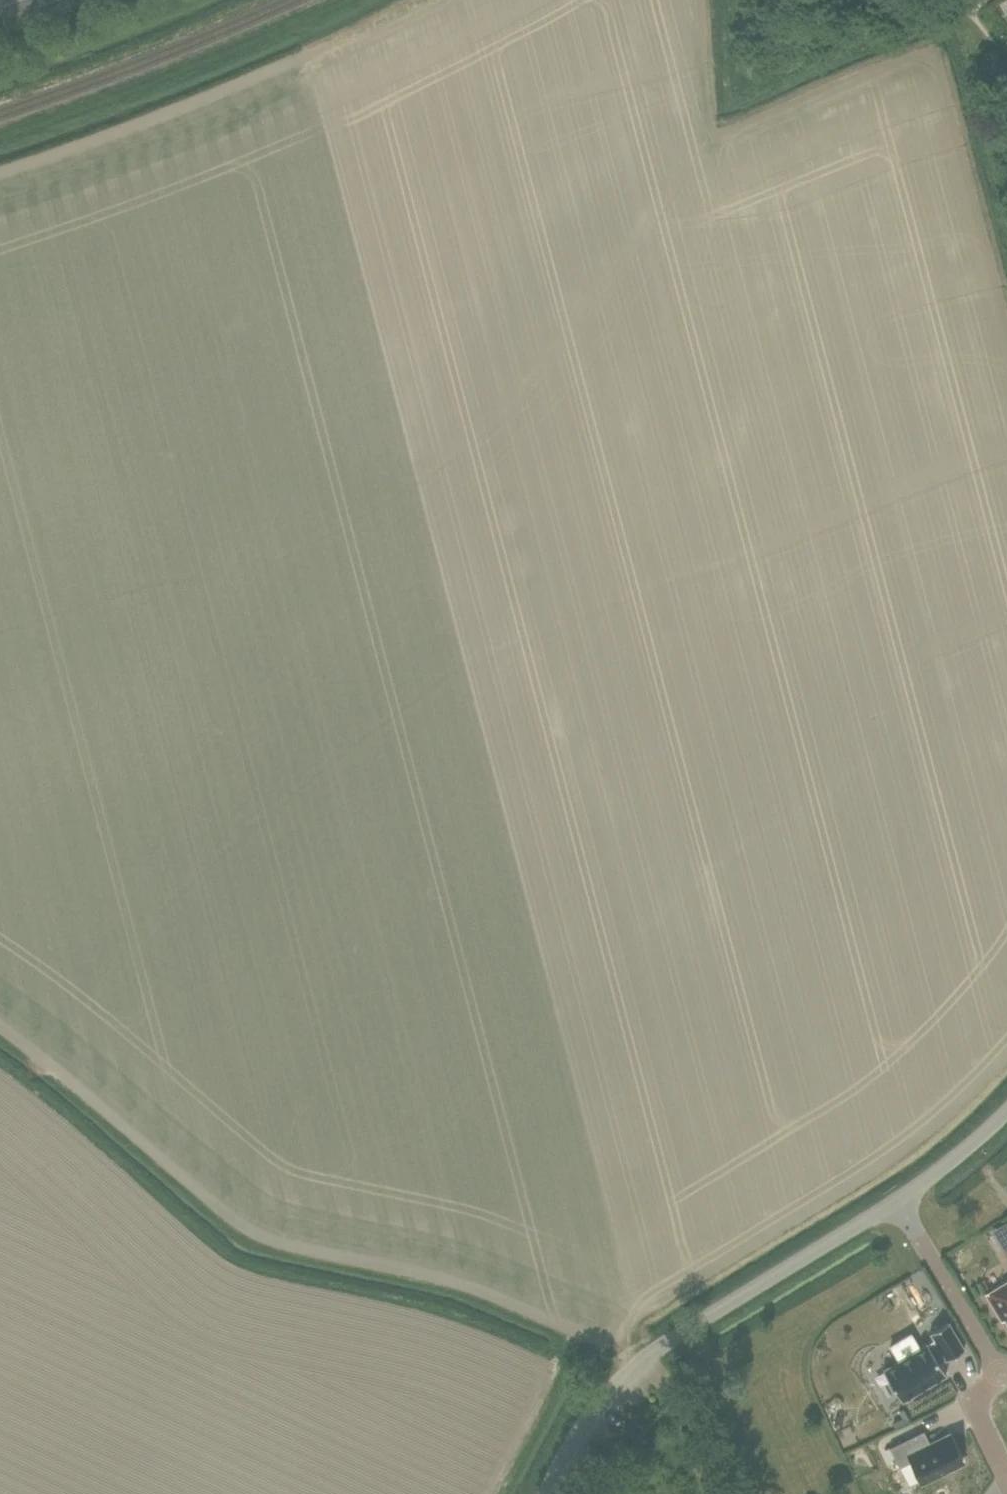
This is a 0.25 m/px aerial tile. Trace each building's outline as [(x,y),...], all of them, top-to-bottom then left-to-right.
[(1005,1223),(993,1230),(1005,1249),(1006,1249),(1006,1225),(1005,1223)] [(986,1293),(1002,1320),(1006,1318),(1006,1320),(1006,1280),(986,1293)] [(930,1313),(913,1285),(899,1294),(916,1321),(930,1313)] [(947,1373),(938,1359),(945,1355),(947,1357),(946,1357),(947,1359),(957,1352),(965,1348),(964,1347),(948,1322),(949,1321),(948,1320),(930,1331),(931,1332),(935,1338),(928,1342),(928,1341),(927,1342),(927,1343),(884,1368),(883,1368),(902,1400),(903,1399),(945,1373),(946,1374),(947,1373)] [(914,1432),(887,1445),(897,1465),(909,1459),(919,1479),(960,1459),(948,1433),(921,1446),(914,1432)]
